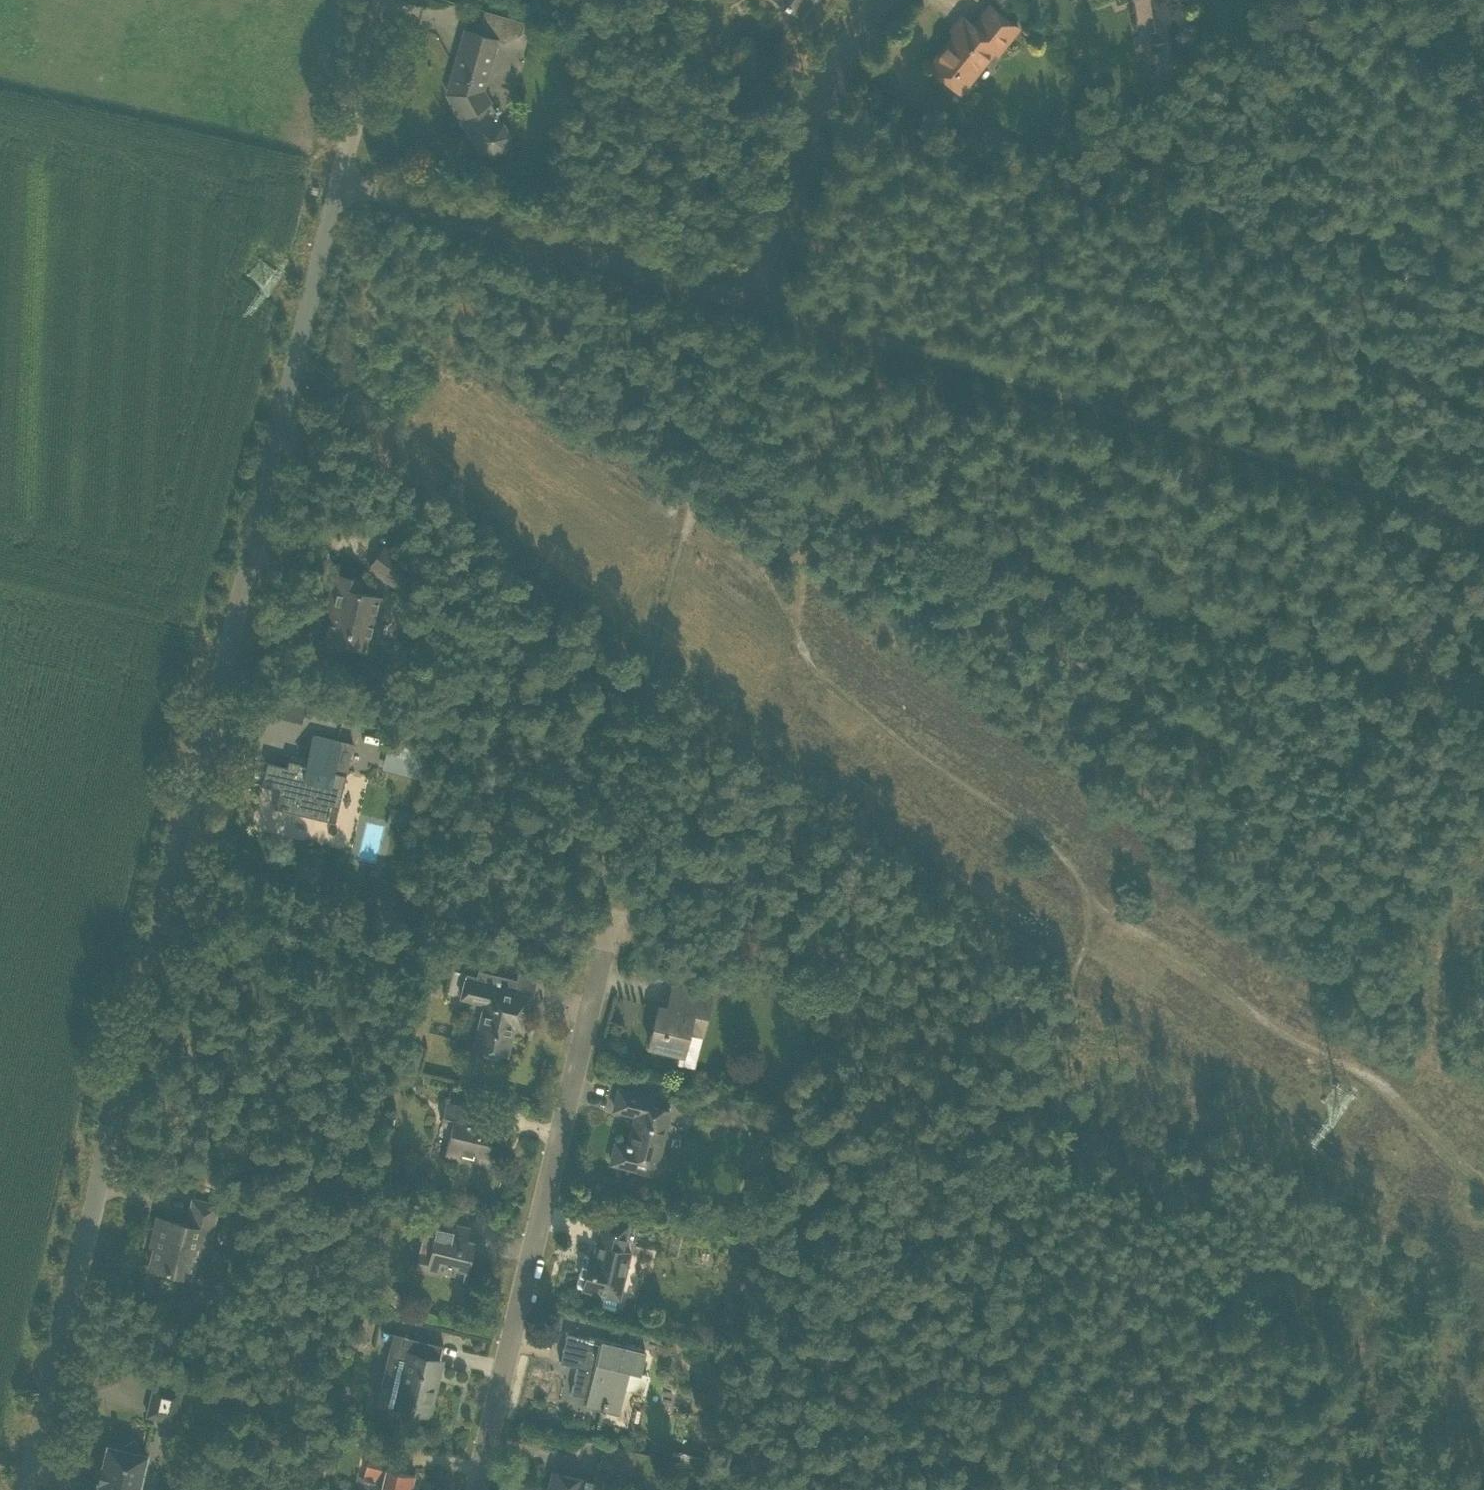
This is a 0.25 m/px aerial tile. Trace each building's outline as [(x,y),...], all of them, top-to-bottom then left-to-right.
[(799,16),(811,0),(778,0),(799,16)] [(1017,28),(990,6),(974,26),(970,22),(960,33),(957,30),(928,65),(944,78),(960,91),(997,45),(1001,48),(1017,28)] [(1156,31),(1151,32),(1155,52),(1160,51),(1163,69),(1188,64),(1178,9),(1153,14),(1156,31)] [(483,89),(498,38),(465,29),(459,50),(463,51),(460,61),(456,60),(447,93),(461,118),(465,116),(473,132),(475,133),(474,139),(480,151),(494,155),(507,147),(509,135),(504,121),(500,121),(490,101),(483,89)] [(410,552),(404,561),(383,548),(370,568),(403,590),(417,569),(417,568),(422,560),(410,552)] [(331,611),(325,638),(344,643),(351,645),(353,636),(364,638),(365,639),(373,641),(383,597),(363,592),(366,580),(354,578),(335,573),(329,598),(334,600),(331,611)] [(392,729),(386,752),(428,762),(434,740),(392,729)] [(267,761),(261,785),(279,789),(275,807),(276,808),(294,812),(329,820),(335,822),(338,807),(346,774),(353,743),(341,740),(333,739),(313,734),(306,763),(288,759),(287,766),(267,761)] [(465,980),(461,997),(484,1003),(474,1046),(488,1050),(507,1054),(514,1027),(521,1029),(529,995),(513,991),(516,979),(477,970),(476,976),(466,973),(465,980)] [(702,1034),(711,995),(673,985),(668,1007),(659,1005),(649,1046),(683,1054),(689,1031),(702,1034)] [(655,1097),(619,1089),(615,1109),(636,1114),(629,1143),(626,1142),(625,1144),(616,1142),(611,1162),(633,1168),(636,1159),(657,1164),(670,1108),(653,1104),(655,1097)] [(446,1101),(441,1123),(452,1126),(444,1156),(460,1159),(463,1149),(487,1155),(494,1127),(486,1125),(471,1121),(474,1108),(454,1103),(446,1101)] [(158,1234),(150,1267),(169,1271),(189,1276),(200,1228),(211,1231),(218,1205),(213,1204),(193,1199),(187,1224),(158,1216),(154,1233),(158,1234)] [(455,1223),(427,1217),(416,1266),(441,1272),(443,1264),(468,1270),(474,1241),(452,1236),(455,1223)] [(628,1224),(603,1218),(590,1270),(586,1269),(581,1289),(619,1299),(631,1250),(623,1248),(628,1224)] [(394,1333),(381,1385),(398,1389),(394,1406),(429,1415),(437,1380),(440,1381),(445,1357),(439,1356),(442,1345),(443,1345),(444,1344),(385,1330),(394,1333)] [(629,1369),(640,1372),(645,1349),(590,1336),(589,1339),(567,1333),(560,1362),(577,1366),(571,1393),(587,1397),(585,1405),(604,1410),(619,1413),(629,1369)] [(174,1421),(181,1390),(154,1384),(147,1415),(174,1421)] [(97,1489),(138,1489),(147,1453),(141,1452),(141,1449),(134,1439),(123,1445),(123,1448),(110,1445),(107,1444),(103,1466),(101,1465),(97,1481),(99,1481),(97,1489)] [(399,1457),(369,1450),(363,1477),(382,1481),(379,1489),(412,1489),(415,1475),(396,1470),(399,1457)] [(552,1471),(548,1489),(581,1489),(583,1479),(552,1471)]
